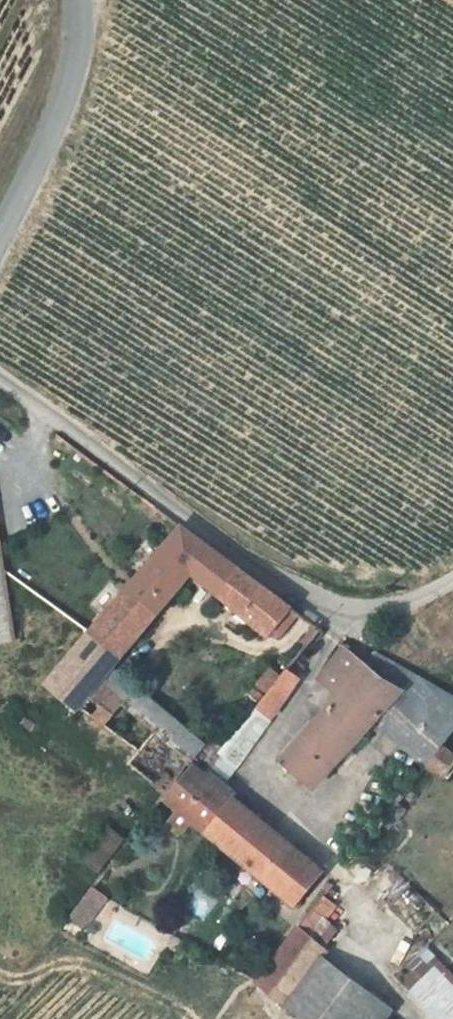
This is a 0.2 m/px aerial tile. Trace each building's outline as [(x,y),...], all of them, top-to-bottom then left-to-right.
[(281,637),(300,615),(292,608),(182,527),(119,600),(89,633),(46,682),(77,706),(79,707),(111,668),(192,573),(268,636),(273,631),(281,637)] [(13,642),(0,554),(0,644),(13,642)] [(74,620),(89,633),(119,600),(103,586),(74,620)] [(303,643),(307,646),(321,629),(316,626),(303,643)] [(366,663),(345,647),(318,681),(338,697),(280,761),(313,790),(361,737),(365,740),(380,723),(428,766),(452,733),(452,697),(375,651),(366,663)] [(268,694),(257,709),(270,719),(300,679),(298,677),(305,667),(294,662),(282,677),(268,694)] [(154,703),(111,668),(79,707),(124,742),(154,703)] [(282,677),(272,668),(258,685),(268,694),(282,677)] [(190,733),(154,703),(124,742),(135,750),(127,762),(166,794),(192,763),(204,773),(218,756),(205,744),(192,760),(178,748),(190,733)] [(135,750),(124,742),(79,707),(77,706),(60,729),(120,771),(127,762),(135,750)] [(270,719),(257,709),(218,756),(238,767),(270,719)] [(192,760),(205,744),(190,733),(178,748),(192,760)] [(204,773),(203,775),(221,789),(238,767),(218,756),(204,773)] [(296,905),(322,872),(221,789),(203,775),(193,767),(166,799),(181,812),(173,822),(184,832),(192,821),(246,864),(239,872),(276,901),(282,894),(296,905)] [(108,829),(84,860),(99,872),(123,841),(108,829)] [(107,900),(92,889),(69,921),(83,931),(107,900)] [(256,984),(288,1007),(325,958),(329,953),(327,950),(341,932),(328,922),(338,909),(324,898),(256,984)] [(165,949),(173,954),(181,940),(173,936),(165,949)] [(395,1012),(325,958),(288,1007),(304,1018),(389,1018),(395,1012)] [(415,958),(387,983),(403,997),(410,991),(438,1018),(452,1018),(452,995),(415,958)]
